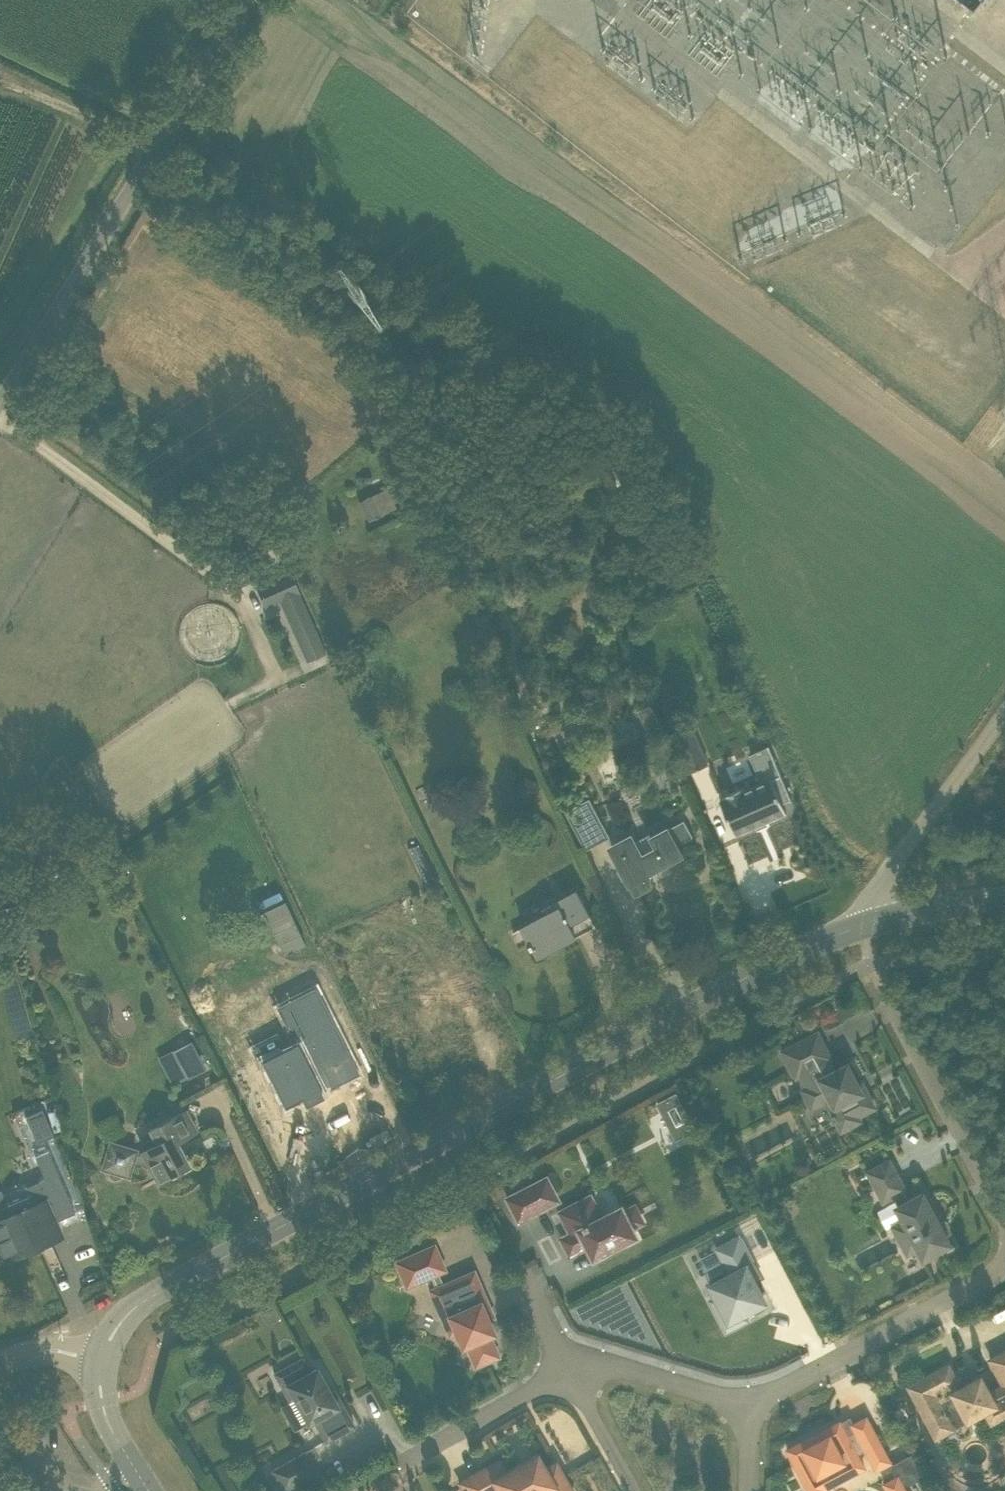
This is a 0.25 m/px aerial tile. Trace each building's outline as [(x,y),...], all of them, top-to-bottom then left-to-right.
[(991,0),(970,0),(985,9),(991,0)] [(371,496),(369,497),(358,502),(367,521),(380,515),(371,496)] [(290,571),(255,586),(265,607),(283,599),(303,644),(299,646),(306,661),(325,652),(290,571)] [(692,728),(674,736),(690,772),(708,764),(692,728)] [(792,800),(781,774),(745,790),(744,788),(744,786),(722,796),(722,797),(723,797),(723,799),(722,800),(722,799),(720,800),(735,835),(747,830),(787,812),(783,803),(790,800),(792,800)] [(586,849),(610,837),(589,798),(566,811),(586,849)] [(630,838),(612,848),(622,867),(621,868),(629,884),(631,883),(636,893),(651,885),(649,873),(682,855),(677,846),(694,837),(684,819),(652,837),(658,848),(641,857),(630,838)] [(590,913),(580,896),(578,890),(543,908),(546,914),(522,926),(529,939),(538,957),(576,937),(570,924),(590,913)] [(283,1040),(263,1050),(292,1109),(309,1101),(311,1104),(329,1095),(328,1092),(339,1086),(331,1070),(358,1057),(328,994),(286,1014),(303,1048),(290,1055),(283,1040)] [(840,1131),(843,1130),(861,1120),(858,1116),(864,1112),(865,1114),(872,1110),(871,1109),(875,1107),(873,1103),(874,1102),(870,1093),(868,1094),(866,1089),(862,1091),(848,1063),(847,1064),(837,1070),(831,1059),(832,1059),(833,1058),(818,1030),(817,1031),(782,1050),(782,1049),(781,1050),(790,1068),(795,1079),(800,1077),(805,1086),(801,1088),(811,1110),(825,1102),(840,1131)] [(189,1043),(174,1051),(188,1078),(203,1070),(189,1043)] [(677,1138),(697,1128),(678,1091),(659,1100),(677,1138)] [(26,1118),(37,1143),(53,1136),(42,1111),(26,1118)] [(103,1167),(107,1169),(107,1170),(107,1172),(107,1173),(108,1175),(109,1176),(110,1177),(111,1178),(113,1179),(115,1179),(116,1179),(118,1179),(119,1178),(121,1177),(122,1176),(123,1175),(123,1173),(128,1175),(133,1160),(150,1165),(158,1181),(188,1165),(176,1142),(196,1131),(185,1112),(149,1131),(156,1144),(149,1148),(138,1154),(137,1153),(139,1148),(111,1140),(103,1167)] [(0,1208),(0,1246),(6,1260),(23,1253),(21,1248),(48,1236),(44,1229),(56,1224),(55,1221),(75,1212),(47,1151),(35,1156),(44,1178),(25,1187),(29,1196),(0,1208)] [(868,1171),(884,1202),(895,1196),(898,1203),(894,1206),(901,1220),(892,1224),(898,1237),(908,1254),(917,1250),(923,1262),(938,1254),(936,1251),(948,1244),(950,1244),(929,1205),(933,1204),(925,1188),(908,1197),(905,1191),(906,1190),(890,1159),(889,1160),(868,1171)] [(547,1179),(509,1198),(520,1220),(558,1200),(547,1179)] [(588,1245),(590,1249),(595,1258),(637,1236),(632,1227),(642,1222),(635,1207),(624,1212),(622,1208),(602,1219),(591,1197),(561,1212),(573,1234),(563,1239),(571,1254),(588,1245)] [(766,1302),(754,1279),(759,1276),(739,1238),(718,1249),(731,1275),(711,1285),(723,1307),(717,1310),(727,1329),(747,1319),(744,1314),(766,1302)] [(434,1244),(395,1261),(403,1280),(406,1288),(430,1278),(434,1287),(427,1290),(447,1337),(455,1334),(461,1348),(466,1346),(475,1367),(499,1356),(490,1336),(494,1334),(489,1321),(495,1319),(489,1306),(474,1270),(443,1284),(438,1273),(445,1270),(434,1244)] [(909,1386),(919,1403),(931,1427),(936,1437),(953,1428),(957,1435),(959,1437),(962,1438),(966,1438),(969,1437),(970,1436),(972,1434),(973,1431),(974,1428),(973,1425),(971,1419),(986,1411),(992,1423),(1002,1417),(1004,1416),(1004,1351),(991,1359),(1000,1376),(1004,1385),(991,1392),(982,1376),(961,1387),(958,1382),(949,1365),(909,1386)] [(354,1426),(341,1403),(337,1405),(316,1368),(310,1371),(303,1357),(274,1373),(289,1401),(294,1398),(308,1423),(313,1420),(326,1442),(354,1426)] [(788,1449),(810,1490),(826,1490),(825,1489),(865,1467),(858,1455),(867,1450),(877,1469),(891,1462),(867,1417),(854,1423),(851,1417),(841,1422),(840,1421),(788,1449)] [(272,1470),(283,1490),(317,1472),(305,1451),(272,1470)] [(565,1479),(555,1462),(545,1468),(536,1454),(530,1457),(531,1459),(523,1463),(523,1462),(504,1472),(498,1462),(500,1460),(499,1459),(459,1482),(464,1490),(573,1490),(565,1479)] [(882,1483),(887,1490),(908,1490),(899,1474),(882,1483)]
